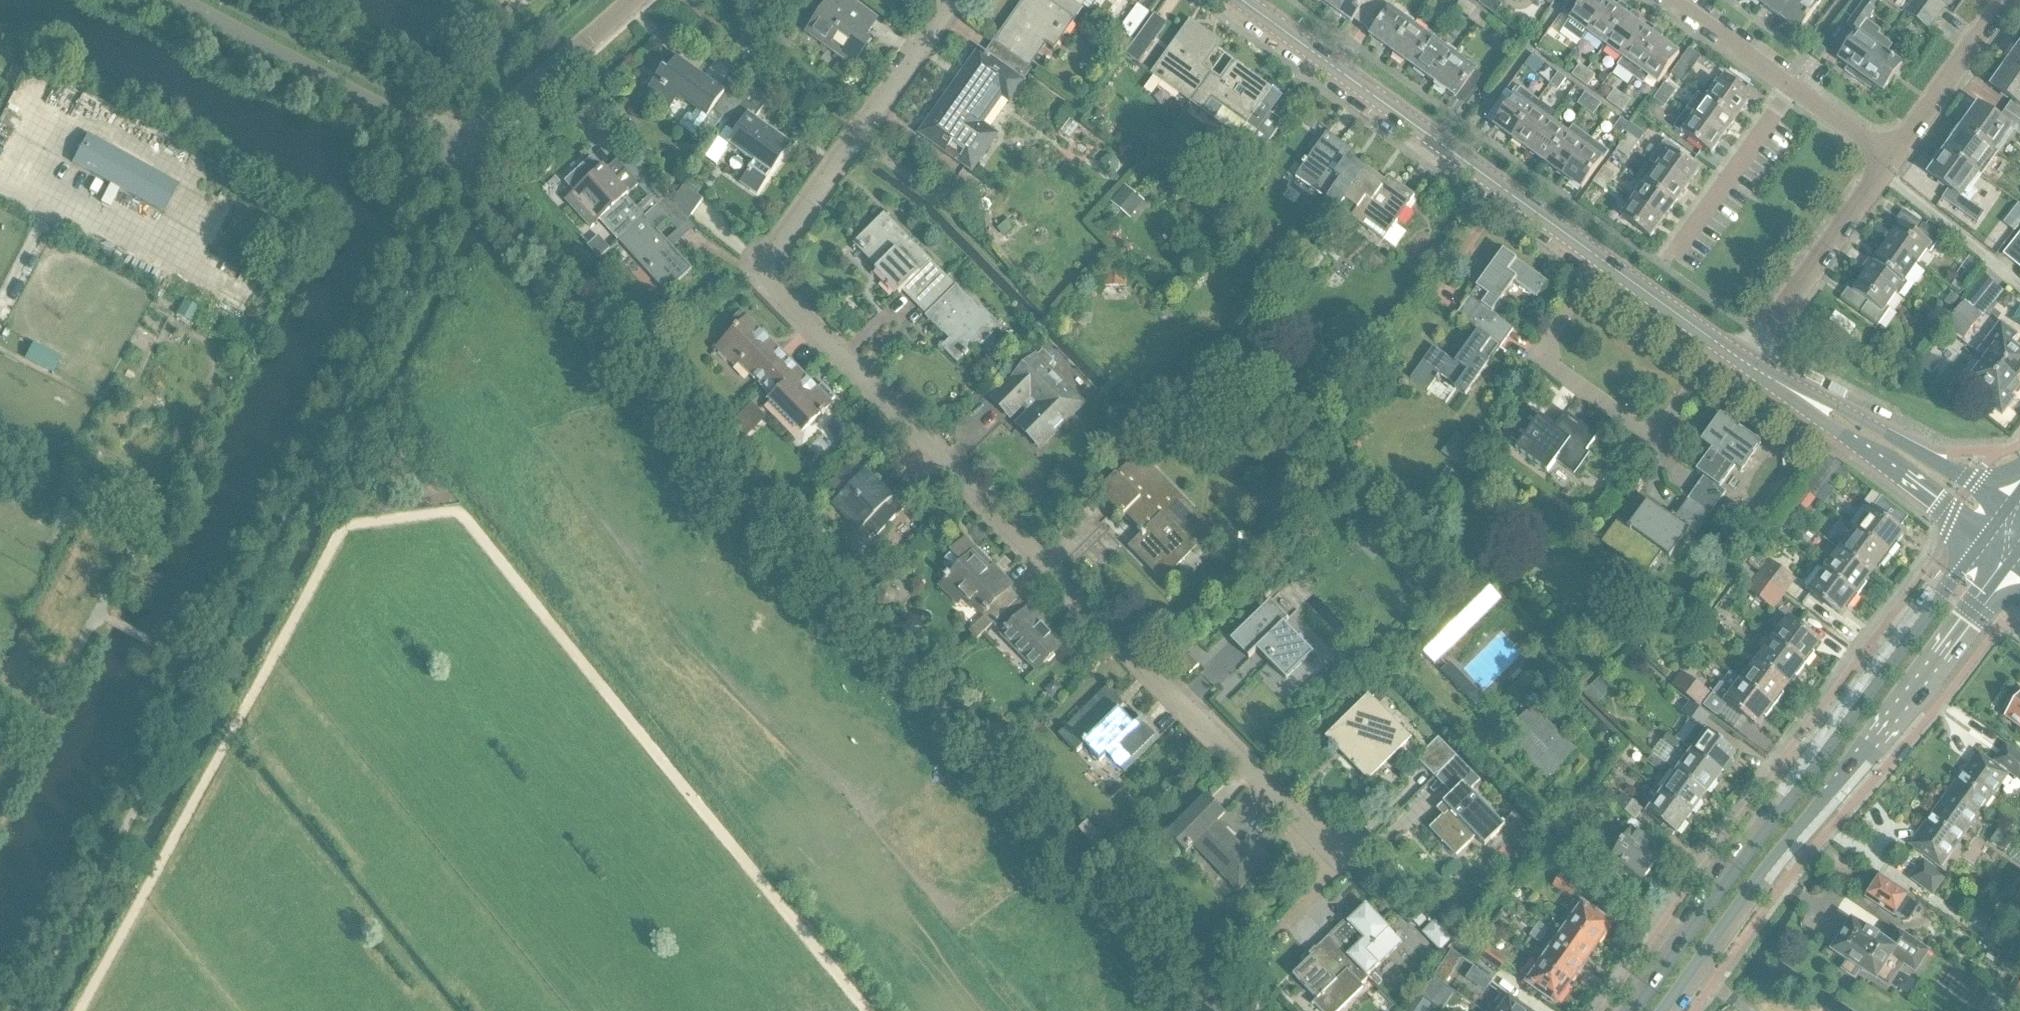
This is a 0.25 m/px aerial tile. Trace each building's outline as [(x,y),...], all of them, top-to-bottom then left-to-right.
[(853,66),(870,43),(865,39),(879,20),(852,0),(830,0),(828,3),(824,1),(817,11),(820,13),(806,32),(853,66)] [(1070,0),(1024,0),(993,43),(1026,67),(1043,43),(1054,51),(1084,10),(1077,5),(1070,0)] [(1318,3),(1319,1),(1329,8),(1335,0),(1313,0),(1318,3)] [(1329,8),(1330,10),(1329,12),(1339,19),(1340,17),(1350,24),(1353,21),(1362,28),(1382,0),(1335,0),(1329,8)] [(1362,28),(1372,35),(1369,38),(1372,40),(1370,42),(1380,49),(1382,47),(1391,54),(1411,26),(1390,11),(1396,2),(1394,0),(1382,0),(1362,28)] [(1483,15),(1463,0),(1461,0),(1455,9),(1468,19),(1467,20),(1475,26),(1483,15)] [(1494,0),(1482,0),(1479,4),(1487,10),(1494,0)] [(1495,0),(1494,0),(1487,10),(1495,16),(1503,5),(1495,0)] [(1562,31),(1581,43),(1587,34),(1608,5),(1601,0),(1584,0),(1584,1),(1582,0),(1572,0),(1564,11),(1572,17),(1562,31)] [(1759,5),(1778,19),(1791,0),(1762,0),(1759,5)] [(1778,19),(1798,33),(1817,6),(1808,0),(1791,0),(1778,19)] [(1846,27),(1856,34),(1837,60),(1847,67),(1844,72),(1857,81),(1886,41),(1878,35),(1880,31),(1866,21),(1881,0),(1865,0),(1846,27)] [(1912,4),(1935,20),(1944,8),(1933,0),(1915,0),(1912,4)] [(1608,5),(1587,34),(1605,47),(1626,18),(1624,17),(1627,12),(1627,8),(1622,4),(1617,5),(1614,10),(1608,5)] [(1935,20),(1912,4),(1905,14),(1928,31),(1935,20)] [(1118,33),(1130,42),(1150,14),(1138,5),(1118,33)] [(1626,18),(1605,47),(1622,59),(1643,31),(1636,26),(1639,21),(1639,17),(1634,13),(1630,14),(1627,19),(1626,18)] [(1491,21),(1483,15),(1475,26),(1483,32),(1491,21)] [(1138,61),(1165,25),(1153,16),(1127,53),(1138,61)] [(1192,101),(1212,74),(1203,68),(1219,46),(1191,26),(1155,75),(1192,101)] [(1411,26),(1391,54),(1393,55),(1391,57),(1402,64),(1403,63),(1412,69),(1432,42),(1411,26)] [(1622,59),(1617,67),(1634,80),(1661,43),(1659,42),(1662,38),(1662,33),(1657,30),(1652,31),(1649,35),(1643,31),(1622,59)] [(1889,43),(1886,41),(1857,81),(1870,91),(1873,86),(1883,93),(1902,67),(1885,55),(1892,46),(1889,44),(1889,43)] [(1432,42),(1412,69),(1414,70),(1412,72),(1422,80),(1424,78),(1433,85),(1453,57),(1432,42)] [(1026,67),(993,43),(984,55),(979,51),(935,112),(936,113),(920,134),(971,172),(998,136),(989,130),(990,129),(979,121),(998,94),(1009,102),(1031,71),(1026,67)] [(1661,43),(1634,80),(1643,86),(1648,78),(1658,85),(1679,57),(1678,56),(1661,43)] [(1551,45),(1543,56),(1552,62),(1560,50),(1551,45)] [(2003,60),(2019,72),(2019,47),(2017,51),(2012,47),(2003,60)] [(1434,85),(1432,87),(1443,95),(1445,93),(1455,100),(1456,99),(1465,105),(1474,92),(1484,79),(1475,72),(1453,57),(1433,85),(1434,85)] [(1677,66),(1678,66),(1689,74),(1694,66),(1683,58),(1677,66)] [(663,70),(644,97),(662,110),(668,105),(677,97),(689,106),(696,111),(692,118),(689,116),(686,116),(680,126),(680,128),(690,135),(692,137),(695,136),(707,120),(707,119),(713,111),(723,119),(743,92),(729,81),(726,80),(719,90),(707,81),(693,70),(677,60),(668,73),(663,70)] [(2003,60),(1993,73),(1998,77),(1991,88),(2011,102),(2004,112),(2019,124),(2019,72),(2003,60)] [(1579,82),(1587,71),(1579,65),(1571,76),(1579,82)] [(1212,74),(1192,101),(1216,118),(1223,108),(1252,130),(1245,139),(1262,151),(1283,123),(1270,114),(1280,100),(1232,66),(1221,81),(1212,74)] [(1550,85),(1558,74),(1550,68),(1542,79),(1550,85)] [(1594,76),(1587,71),(1579,82),(1586,87),(1594,76)] [(1566,79),(1558,74),(1550,85),(1558,91),(1566,79)] [(1707,101),(1706,102),(1735,123),(1748,106),(1743,102),(1750,93),(1724,75),(1718,84),(1718,85),(1707,101)] [(1658,92),(1670,100),(1676,91),(1665,83),(1658,92)] [(1512,140),(1539,102),(1521,89),(1494,126),(1512,140)] [(1615,108),(1623,96),(1614,90),(1606,102),(1615,108)] [(743,92),(723,119),(728,123),(728,124),(737,131),(738,131),(728,145),(742,155),(754,163),(739,183),(742,185),(757,196),(792,148),(777,137),(762,126),(754,120),(764,107),(757,102),(743,92)] [(1670,100),(1658,92),(1653,99),(1665,108),(1670,100)] [(1585,111),(1593,99),(1585,93),(1577,105),(1585,111)] [(1697,94),(1686,111),(1695,117),(1724,139),(1735,123),(1706,102),(1707,101),(1697,94)] [(1623,96),(1615,108),(1622,113),(1631,101),(1623,96)] [(1593,99),(1585,111),(1593,116),(1601,105),(1593,99)] [(1556,114),(1539,102),(1512,140),(1529,152),(1550,123),(1556,114)] [(1958,127),(1996,154),(2012,132),(2019,138),(2019,124),(2004,112),(1998,121),(1977,107),(1971,116),(1968,114),(1958,127)] [(1686,111),(1673,128),(1682,135),(1711,156),(1724,139),(1695,117),(1686,111)] [(1612,130),(1620,136),(1629,125),(1620,119),(1612,130)] [(1550,123),(1529,152),(1547,165),(1574,128),(1572,126),(1566,134),(1550,123)] [(1996,154),(1958,127),(1948,141),(1952,143),(1945,152),(1980,177),(1996,154)] [(1591,140),(1574,128),(1547,165),(1564,177),(1591,140)] [(1622,142),(1633,150),(1639,143),(1628,134),(1622,142)] [(1304,168),(1296,179),(1339,210),(1340,211),(1346,203),(1369,171),(1344,153),(1347,149),(1328,135),(1308,163),(1306,162),(1303,167),(1304,168)] [(177,187),(88,136),(87,136),(71,164),(88,173),(162,214),(177,187)] [(1591,140),(1564,177),(1582,191),(1603,161),(1609,153),(1591,140)] [(1633,150),(1622,142),(1616,150),(1628,158),(1633,150)] [(1668,144),(1662,144),(1649,163),(1657,169),(1658,169),(1687,190),(1699,173),(1677,157),(1680,152),(1668,144)] [(1980,177),(1945,152),(1944,153),(1941,151),(1932,164),(1935,166),(1928,176),(1949,191),(1942,200),(1976,224),(1983,214),(1968,203),(1975,192),(1971,189),(1980,177)] [(656,207),(667,198),(626,153),(604,173),(591,158),(565,182),(575,193),(566,201),(590,228),(599,220),(618,241),(644,218),(625,197),(637,186),(656,207)] [(1598,175),(1610,183),(1615,175),(1604,167),(1598,175)] [(1657,169),(1646,185),(1675,206),(1687,190),(1658,169),(1657,169)] [(1346,203),(1340,211),(1351,219),(1384,242),(1395,250),(1407,234),(1395,226),(1415,199),(1396,184),(1393,188),(1369,171),(1346,203)] [(1610,183),(1598,175),(1593,183),(1604,191),(1610,183)] [(1646,185),(1634,201),(1663,223),(1675,206),(1646,185)] [(656,207),(644,218),(618,241),(665,292),(691,269),(657,232),(669,221),(678,231),(688,222),(703,200),(684,187),(672,203),(667,198),(656,207)] [(1663,223),(1634,201),(1622,218),(1651,240),(1663,223)] [(1888,246),(1916,266),(1925,253),(1929,256),(1940,240),(1903,213),(1893,227),(1899,231),(1888,246)] [(919,306),(947,279),(931,262),(886,216),(858,244),(879,267),(875,271),(898,294),(903,290),(919,306)] [(2003,255),(2019,269),(2019,234),(2003,255)] [(1916,266),(1888,246),(1877,262),(1871,258),(1861,272),(1867,276),(1895,295),(1899,298),(1910,282),(1906,279),(1916,266)] [(1490,327),(1498,317),(1493,314),(1515,283),(1537,299),(1548,284),(1504,252),(1456,318),(1474,331),(1481,321),(1490,327)] [(1103,273),(1104,287),(1126,287),(1126,263),(1108,263),(1108,273),(1103,273)] [(1895,295),(1867,276),(1857,290),(1852,286),(1841,301),(1878,328),(1889,312),(1885,309),(1895,295)] [(955,287),(947,279),(919,306),(927,314),(925,317),(949,341),(941,348),(956,364),(964,357),(965,358),(969,354),(967,353),(977,344),(980,347),(998,329),(956,287),(955,287)] [(1944,304),(1951,309),(1959,299),(1952,293),(1944,304)] [(183,302),(176,315),(191,323),(198,310),(183,302)] [(1955,332),(1972,309),(1963,303),(1946,325),(1955,332)] [(1972,309),(1955,332),(1964,339),(1981,317),(1972,309)] [(738,329),(716,350),(733,367),(737,363),(761,387),(788,361),(741,313),(732,322),(738,329)] [(1481,321),(1474,331),(1478,334),(1456,365),(1434,349),(1411,380),(1427,392),(1439,375),(1457,388),(1455,390),(1465,398),(1515,330),(1498,317),(1490,327),(1481,321)] [(2015,381),(2019,374),(2019,353),(2010,345),(2016,337),(2000,325),(1978,354),(1985,360),(1986,360),(2015,381)] [(1964,344),(1960,349),(1971,358),(1975,353),(1964,344)] [(47,351),(38,367),(52,375),(61,358),(47,351)] [(1054,363),(1043,351),(993,400),(1010,417),(1032,395),(1040,404),(1018,426),(1039,447),(1082,405),(1047,370),(1054,363)] [(1985,360),(1970,380),(1977,385),(1970,393),(2001,416),(2013,400),(2010,398),(2019,386),(2015,381),(1986,360),(1985,360)] [(788,361),(761,387),(804,431),(831,405),(830,404),(835,399),(821,385),(816,390),(788,361)] [(748,406),(728,426),(742,439),(762,420),(748,406)] [(1538,418),(1515,450),(1547,473),(1555,463),(1574,476),(1589,455),(1586,453),(1597,437),(1565,414),(1554,430),(1538,418)] [(1696,488),(1689,498),(1711,514),(1724,523),(1730,513),(1733,509),(1720,500),(1726,493),(1719,488),(1734,467),(1740,472),(1760,444),(1721,416),(1701,443),(1712,451),(1696,473),(1703,479),(1696,488)] [(1476,448),(1456,434),(1441,454),(1461,468),(1476,448)] [(1816,499),(1841,466),(1826,455),(1801,488),(1816,499)] [(1098,494),(1122,518),(1129,512),(1144,527),(1137,534),(1143,539),(1136,545),(1162,572),(1189,546),(1194,552),(1210,536),(1134,458),(1098,494)] [(839,498),(831,506),(858,533),(865,526),(876,537),(920,494),(897,471),(881,487),(866,472),(865,472),(853,461),(828,486),(839,498)] [(1619,519),(1601,544),(1652,581),(1686,534),(1693,539),(1711,514),(1689,498),(1673,520),(1647,501),(1629,527),(1619,519)] [(1860,507),(1847,525),(1856,532),(1886,554),(1902,534),(1898,531),(1907,519),(1879,498),(1870,509),(1866,506),(1864,506),(1862,506),(1860,507)] [(1787,518),(1780,527),(1789,534),(1796,525),(1787,518)] [(1856,532),(1840,552),(1870,575),(1886,554),(1856,532)] [(992,625),(1018,600),(1008,589),(1011,586),(994,569),(995,568),(966,539),(944,561),(955,572),(947,580),(940,587),(957,604),(964,597),(981,615),(982,615),(984,617),(968,632),(976,640),(992,625)] [(1840,552),(1825,572),(1855,595),(1870,575),(1840,552)] [(1769,563),(1760,575),(1784,593),(1805,608),(1814,596),(1839,616),(1855,595),(1825,572),(1810,591),(1795,580),(1793,582),(1769,563)] [(1750,572),(1743,582),(1750,586),(1757,577),(1750,572)] [(1750,587),(1748,590),(1772,609),(1784,593),(1760,575),(1757,578),(1757,577),(1750,586),(1750,587)] [(1413,644),(1435,666),(1501,602),(1479,580),(1413,644)] [(1018,600),(992,625),(1002,635),(1002,636),(1036,671),(1062,646),(1037,621),(1041,617),(1031,607),(1028,610),(1018,600)] [(1289,621),(1271,603),(1231,642),(1249,660),(1257,652),(1286,682),(1314,655),(1285,625),(1289,621)] [(1786,619),(1771,640),(1803,664),(1819,643),(1786,619)] [(1771,640),(1755,661),(1787,685),(1803,664),(1771,640)] [(1755,661),(1740,681),(1772,705),(1787,685),(1755,661)] [(1485,698),(1449,663),(1440,672),(1476,707),(1485,698)] [(1708,694),(1681,674),(1672,686),(1699,706),(1708,694)] [(1713,694),(1703,707),(1717,718),(1727,705),(1756,727),(1772,705),(1740,681),(1733,676),(1730,674),(1721,685),(1720,685),(1713,694)] [(1134,727),(1120,712),(1125,708),(1106,689),(1058,736),(1077,755),(1084,748),(1099,763),(1106,755),(1124,773),(1160,738),(1141,719),(1134,727)] [(1326,739),(1368,781),(1411,739),(1368,696),(1326,739)] [(2005,718),(2019,728),(2019,698),(2005,718)] [(1689,703),(1681,714),(1697,726),(1701,728),(1709,717),(1689,703)] [(1575,752),(1532,709),(1504,736),(1547,779),(1575,752)] [(1697,726),(1683,746),(1692,752),(1721,773),(1736,753),(1707,732),(1701,728),(1697,726)] [(1661,742),(1651,755),(1652,755),(1667,766),(1677,773),(1706,794),(1721,773),(1692,752),(1683,746),(1667,734),(1666,735),(1661,742)] [(1438,776),(1456,759),(1438,740),(1420,758),(1438,776)] [(1977,814),(2008,771),(2019,780),(2019,759),(2006,749),(1992,767),(1977,756),(1950,794),(1977,814)] [(1652,755),(1646,763),(1661,774),(1667,766),(1652,755)] [(1456,759),(1438,776),(1455,793),(1442,806),(1449,812),(1429,831),(1456,859),(1476,839),(1485,849),(1506,829),(1471,793),(1481,784),(1456,759)] [(1663,793),(1661,795),(1690,816),(1706,794),(1677,773),(1663,793)] [(1977,814),(1950,794),(1912,845),(1940,865),(1977,814)] [(1642,810),(1622,795),(1614,807),(1634,821),(1642,810)] [(1660,797),(1647,815),(1663,826),(1661,829),(1673,837),(1674,835),(1676,836),(1690,816),(1661,795),(1660,797)] [(1241,849),(1216,823),(1224,816),(1207,798),(1168,837),(1185,855),(1193,847),(1238,892),(1269,861),(1249,841),(1241,849)] [(1078,831),(1091,844),(1100,836),(1087,822),(1078,831)] [(1525,829),(1519,837),(1531,847),(1536,840),(1525,829)] [(1652,844),(1631,829),(1610,857),(1643,881),(1660,857),(1649,849),(1652,844)] [(2015,840),(2004,854),(2019,866),(2019,844),(2015,840)] [(1924,864),(1913,880),(1932,893),(1943,878),(1924,864)] [(1866,897),(1864,899),(1902,923),(1908,923),(1919,906),(1917,901),(1879,876),(1872,887),(1869,887),(1865,894),(1866,897)] [(1558,891),(1570,900),(1579,888),(1567,879),(1558,891)] [(1576,915),(1569,926),(1597,945),(1611,925),(1583,906),(1577,902),(1571,911),(1576,915)] [(1328,939),(1367,979),(1396,950),(1383,938),(1389,932),(1365,907),(1342,930),(1340,927),(1328,939)] [(1851,921),(1831,952),(1875,981),(1876,980),(1888,987),(1903,964),(1914,972),(1927,952),(1898,933),(1889,946),(1851,921)] [(1435,924),(1424,934),(1440,950),(1450,940),(1435,924)] [(1569,926),(1555,945),(1583,965),(1592,952),(1597,945),(1569,926)] [(1328,939),(1314,952),(1316,954),(1293,977),(1317,1002),(1314,1005),(1320,1010),(1340,1010),(1363,988),(1362,987),(1368,980),(1367,979),(1328,939)] [(1550,952),(1542,964),(1569,984),(1583,965),(1555,945),(1550,952)] [(1506,960),(1495,952),(1488,947),(1480,959),(1498,971),(1506,960)] [(1451,951),(1434,976),(1445,984),(1462,959),(1451,951)] [(1528,972),(1522,980),(1527,984),(1555,1004),(1569,984),(1542,964),(1533,976),(1528,972)] [(1492,981),(1473,968),(1466,979),(1484,992),(1492,981)] [(1406,1010),(1427,1010),(1431,1005),(1416,995),(1406,1010)] [(1494,1005),(1502,1010),(1501,1010),(1524,1010),(1501,995),(1494,1005)]
